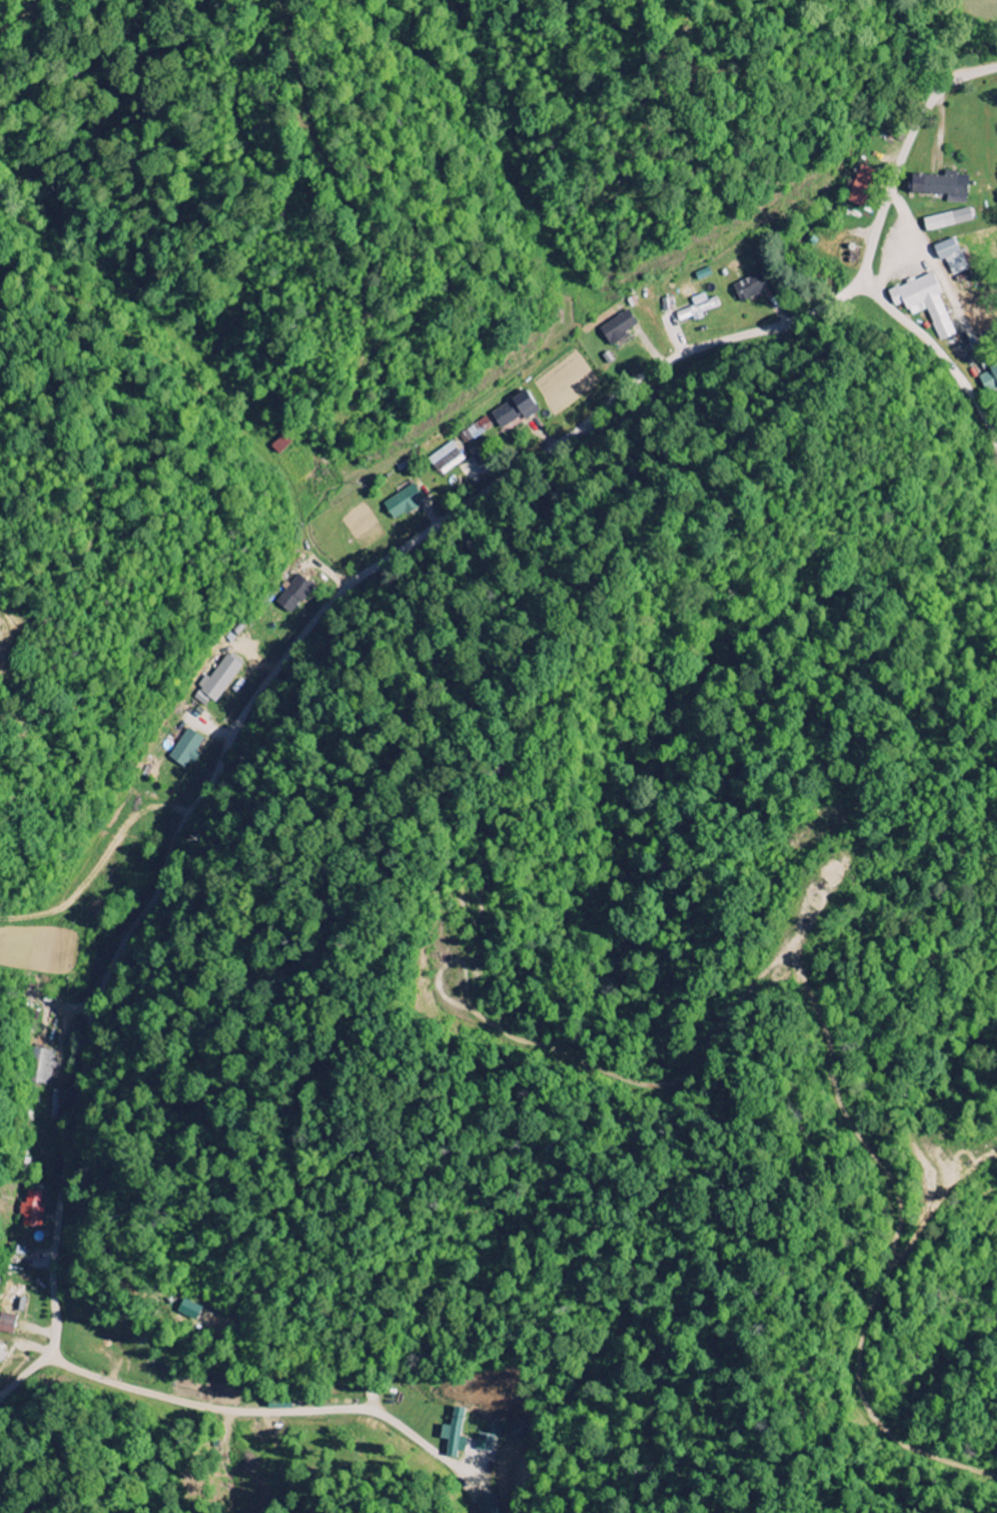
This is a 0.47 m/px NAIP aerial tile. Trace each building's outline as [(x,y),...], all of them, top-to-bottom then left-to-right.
[(847,202),(864,208),(876,172),(859,166),(847,202)] [(909,195),(967,197),(968,177),(956,177),(956,176),(910,175),(909,195)] [(972,222),(969,209),(922,219),(925,233),(972,222)] [(945,260),(952,276),(972,268),(964,249),(959,251),(954,238),(932,247),(939,263),(945,260)] [(732,286),(740,303),(769,288),(760,272),(732,286)] [(940,342),(955,336),(940,297),(942,296),(933,274),(888,291),(894,307),(905,303),(910,317),(928,311),(940,342)] [(719,308),(716,298),(707,301),(704,294),(691,299),(693,308),(676,314),(679,324),(693,319),(694,323),(703,320),(701,314),(719,308)] [(639,329),(630,311),(599,327),(608,344),(639,329)] [(499,431),(520,418),(523,422),(538,413),(524,391),(488,413),(499,431)] [(467,430),(475,441),(493,428),(485,417),(467,430)] [(428,457),(440,477),(465,463),(453,443),(428,457)] [(393,522),(424,502),(412,485),(382,505),(393,522)] [(312,587),(296,575),(276,606),(292,617),(312,587)] [(204,708),(210,701),(214,704),(244,664),(228,652),(200,689),(192,699),(204,708)] [(184,769),(188,762),(193,765),(200,754),(196,752),(203,740),(187,729),(167,759),(184,769)] [(30,1084),(51,1087),(56,1053),(36,1049),(30,1084)] [(40,1229),(44,1205),(27,1202),(24,1227),(40,1229)] [(19,1316),(25,1298),(21,1297),(24,1288),(4,1281),(0,1293),(0,1310),(19,1316)] [(195,1321),(201,1307),(183,1299),(177,1313),(195,1321)] [(13,1334),(15,1315),(0,1314),(0,1333),(13,1334)] [(460,1437),(466,1410),(454,1407),(450,1427),(442,1425),(439,1439),(448,1441),(445,1456),(456,1459),(457,1452),(464,1453),(467,1439),(460,1437)] [(478,1512),(497,1512),(498,1512),(492,1493),(473,1499),(478,1512)]
